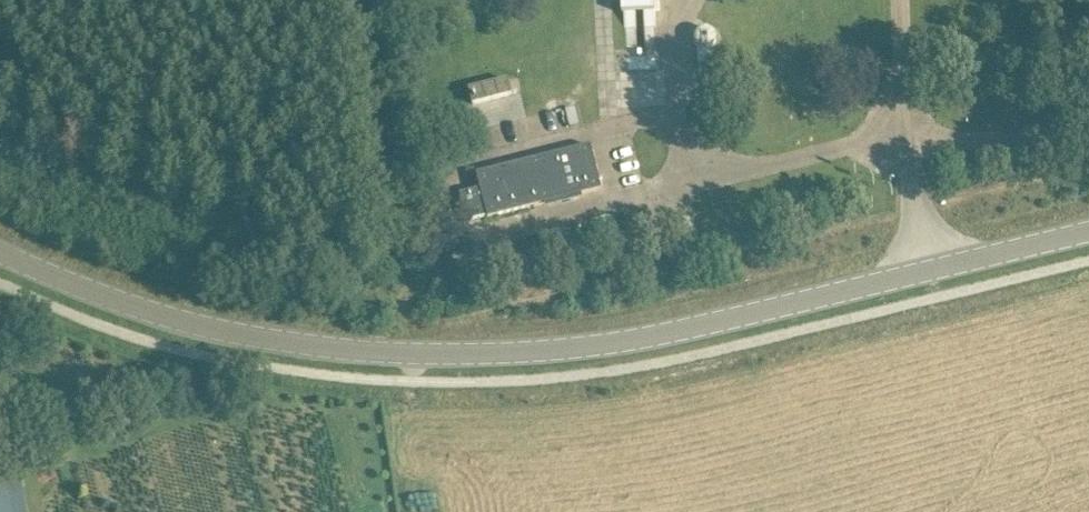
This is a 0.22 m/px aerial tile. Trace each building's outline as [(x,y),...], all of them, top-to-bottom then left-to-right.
[(654,0),(621,0),(621,13),(655,11),(654,0)] [(511,96),(507,81),(469,91),(473,106),(511,96)] [(488,219),(602,190),(591,146),(477,175),(480,189),(460,195),(465,214),(469,213),(471,221),(487,218),(488,219)] [(0,481),(0,511),(11,511),(4,480),(0,481)]
